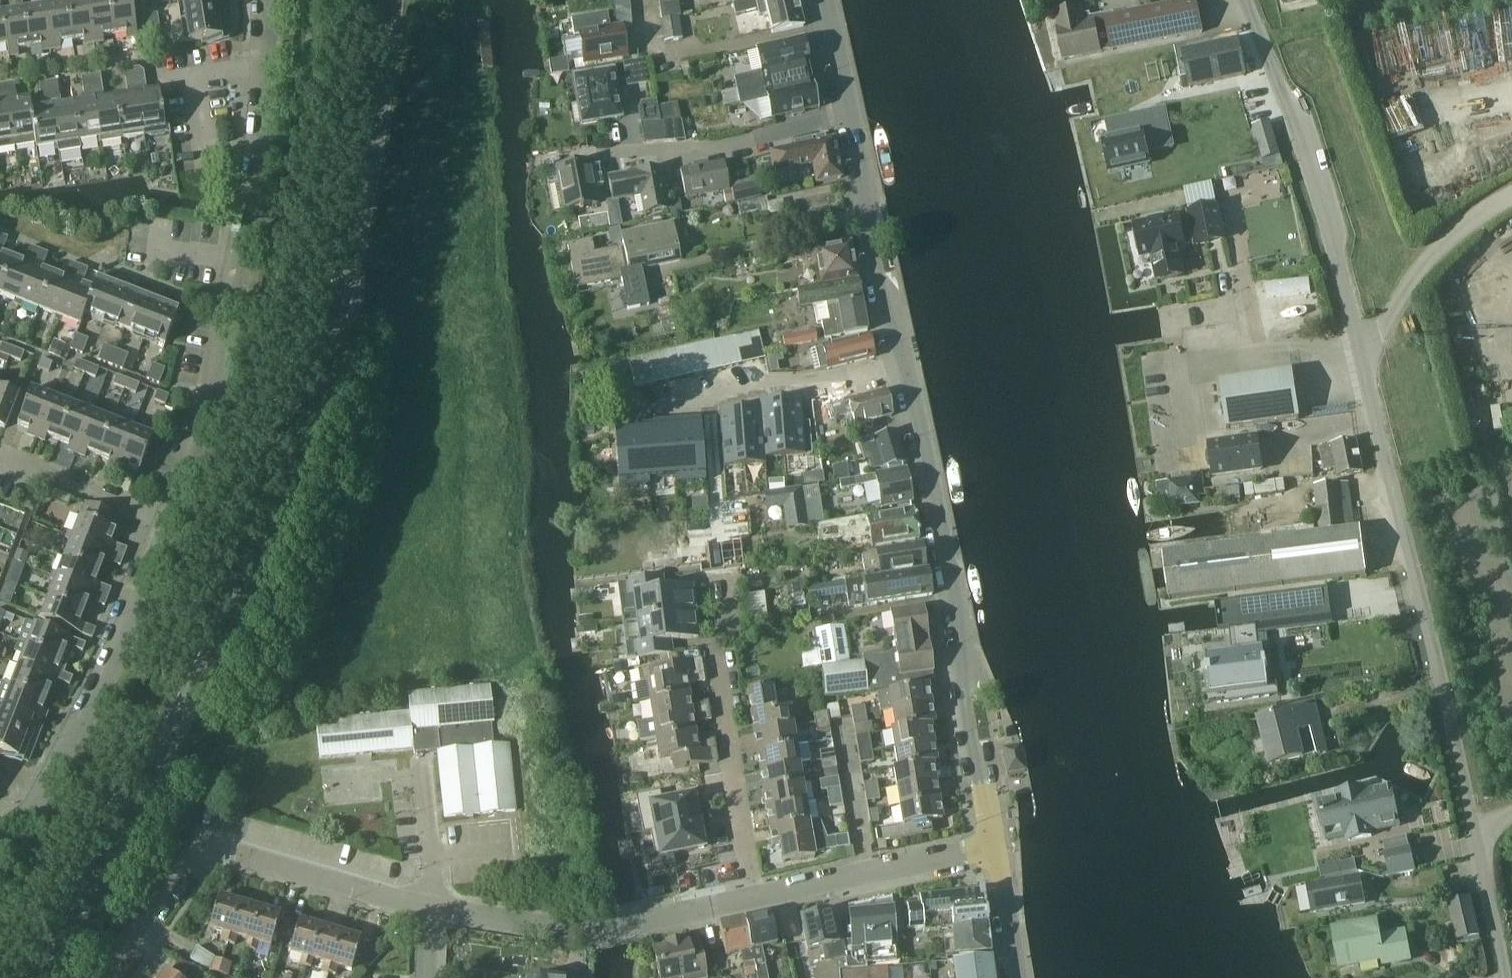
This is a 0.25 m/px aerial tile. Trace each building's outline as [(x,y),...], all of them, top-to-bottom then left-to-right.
[(67,3),(73,41),(86,39),(87,44),(95,43),(88,0),(67,3)] [(95,43),(103,42),(102,37),(115,34),(110,0),(88,0),(95,43)] [(115,34),(129,32),(130,37),(137,36),(138,36),(132,0),(110,0),(115,34)] [(187,20),(230,13),(228,0),(184,0),(187,20)] [(540,12),(552,10),(550,0),(538,0),(540,12)] [(572,9),(588,7),(587,0),(570,0),(572,9)] [(660,19),(680,16),(678,0),(658,0),(660,19)] [(799,0),(745,0),(735,3),(738,14),(761,8),(763,15),(769,13),(774,32),(805,25),(799,0)] [(1085,56),(1203,33),(1197,0),(1191,0),(1115,15),(1114,13),(1091,17),(1090,14),(1083,16),(1081,8),(1055,14),(1065,61),(1085,56)] [(67,3),(46,7),(52,50),(60,48),(59,43),(73,41),(67,3)] [(46,7),(24,10),(30,48),(44,46),(44,51),(52,50),(46,7)] [(24,10),(3,13),(8,45),(9,56),(18,55),(17,50),(30,48),(24,10)] [(575,34),(564,36),(567,57),(582,54),(583,61),(627,53),(622,27),(611,28),(608,12),(573,18),(575,34)] [(190,42),(233,35),(230,13),(187,20),(190,42)] [(150,15),(152,26),(160,24),(158,14),(150,15)] [(142,16),(144,27),(152,26),(150,15),(142,16)] [(664,42),(683,39),(679,16),(660,20),(664,42)] [(469,24),(474,70),(493,68),(488,22),(469,24)] [(153,36),(161,35),(160,24),(152,26),(153,36)] [(145,37),(153,36),(152,26),(144,27),(145,37)] [(735,78),(738,91),(812,74),(803,37),(757,48),(762,71),(735,78)] [(1190,85),(1246,74),(1238,39),(1183,50),(1190,85)] [(551,76),(568,73),(566,60),(549,63),(551,76)] [(144,71),(139,68),(134,69),(145,136),(148,135),(151,137),(165,135),(167,132),(166,127),(160,90),(147,92),(145,75),(144,71)] [(140,137),(145,136),(134,69),(125,70),(126,78),(129,95),(117,96),(123,139),(125,139),(129,140),(136,139),(140,137)] [(614,70),(574,77),(582,124),(622,117),(619,100),(620,100),(618,87),(617,87),(614,70)] [(100,74),(92,76),(101,138),(102,142),(123,139),(117,96),(105,98),(102,82),(100,74)] [(738,91),(723,95),(726,106),(740,103),(741,105),(757,102),(761,121),(820,108),(812,74),(738,91)] [(84,85),(86,101),(74,103),(80,141),(101,138),(92,76),(83,77),(84,85)] [(58,81),(49,82),(58,144),(80,141),(74,103),(62,105),(58,81)] [(44,108),(32,110),(31,110),(37,144),(36,144),(37,148),(58,144),(49,82),(40,83),(44,108)] [(15,83),(6,85),(15,147),(36,144),(37,144),(31,110),(32,110),(30,98),(17,100),(15,83)] [(15,147),(6,85),(0,86),(0,149),(15,147)] [(661,107),(642,110),(644,123),(663,120),(661,107)] [(1147,151),(1155,150),(1152,132),(1104,141),(1109,169),(1149,161),(1147,151)] [(776,172),(813,164),(817,183),(843,177),(836,138),(811,143),(810,138),(795,141),(796,146),(771,152),(776,172)] [(596,180),(592,162),(558,168),(566,211),(598,205),(594,180),(596,180)] [(687,198),(722,192),(724,204),(736,202),(733,188),(730,189),(725,162),(681,170),(687,198)] [(642,196),(645,214),(668,209),(661,170),(628,175),(610,178),(614,201),(642,196)] [(759,182),(733,188),(736,202),(763,195),(759,182)] [(1137,230),(1134,231),(1138,252),(1141,251),(1142,256),(1152,254),(1157,279),(1183,274),(1178,249),(1185,248),(1184,245),(1196,243),(1196,245),(1224,239),(1213,185),(1185,191),(1193,231),(1182,234),(1178,216),(1136,224),(1137,230)] [(682,212),(680,198),(667,201),(669,214),(682,212)] [(761,211),(758,199),(739,204),(742,216),(761,211)] [(608,213),(578,218),(581,233),(610,227),(609,217),(608,213)] [(609,217),(610,227),(611,228),(623,226),(621,215),(609,217)] [(622,235),(625,247),(626,253),(627,253),(628,261),(639,259),(649,257),(651,267),(681,260),(674,223),(622,235)] [(14,257),(2,253),(8,237),(0,234),(0,292),(14,257)] [(569,246),(578,289),(623,279),(629,309),(650,305),(642,268),(641,268),(639,259),(628,261),(627,253),(626,253),(625,247),(596,253),(593,240),(569,246)] [(812,258),(814,268),(819,267),(822,283),(859,276),(853,241),(806,250),(807,259),(812,258)] [(14,257),(0,292),(0,293),(16,299),(15,304),(18,305),(40,249),(31,246),(25,262),(14,257)] [(24,302),(40,308),(54,273),(43,268),(49,253),(40,249),(18,305),(22,306),(24,302)] [(65,277),(54,273),(40,308),(57,315),(55,319),(59,321),(80,265),(71,261),(65,277)] [(89,268),(80,265),(59,321),(62,322),(64,317),(81,324),(85,313),(94,288),(83,284),(89,268)] [(127,288),(129,283),(121,280),(112,277),(110,282),(98,277),(94,288),(85,313),(105,321),(125,328),(139,293),(127,288)] [(1311,277),(1295,279),(1296,287),(1312,286),(1311,277)] [(797,289),(797,290),(800,306),(863,295),(860,278),(797,289)] [(168,304),(170,299),(161,296),(152,292),(150,297),(139,293),(125,328),(145,336),(166,344),(180,309),(179,308),(168,304)] [(869,331),(863,298),(839,303),(827,305),(830,320),(823,322),(826,339),(869,331)] [(662,317),(680,313),(677,299),(659,303),(662,317)] [(823,322),(830,320),(827,305),(813,307),(816,324),(823,322)] [(711,322),(689,326),(691,336),(713,331),(711,322)] [(786,348),(818,341),(816,330),(783,337),(786,348)] [(757,331),(627,361),(630,371),(634,388),(764,358),(757,331)] [(75,339),(81,341),(87,343),(89,339),(83,336),(77,334),(75,339)] [(819,371),(876,357),(870,334),(813,348),(819,371)] [(49,352),(61,357),(66,344),(54,339),(49,352)] [(71,349),(77,351),(81,341),(75,339),(71,349)] [(77,351),(83,354),(87,343),(81,341),(77,351)] [(14,347),(3,343),(0,351),(0,352),(10,356),(14,347)] [(105,345),(103,350),(109,352),(115,354),(117,349),(105,345)] [(25,352),(14,347),(10,356),(21,361),(25,352)] [(115,354),(121,357),(127,359),(129,354),(117,349),(115,354)] [(109,352),(103,350),(99,360),(105,362),(109,352)] [(105,362),(111,364),(115,354),(109,352),(105,362)] [(117,367),(121,357),(115,354),(111,364),(117,367)] [(123,369),(127,359),(121,357),(117,367),(123,369)] [(53,362),(42,358),(38,367),(49,372),(53,362)] [(74,368),(85,373),(89,363),(78,359),(74,368)] [(627,361),(608,365),(611,376),(630,371),(627,361)] [(100,368),(89,363),(85,373),(96,377),(100,368)] [(153,364),(151,369),(154,369),(158,371),(161,372),(164,373),(166,368),(160,366),(157,365),(153,364)] [(154,381),(158,371),(154,369),(151,369),(148,379),(154,381)] [(160,383),(164,373),(161,372),(158,371),(154,381),(160,383)] [(1227,429),(1299,419),(1293,372),(1221,381),(1227,429)] [(114,384),(125,388),(129,379),(118,375),(114,384)] [(140,383),(129,379),(125,388),(136,393),(140,383)] [(0,385),(0,426),(6,428),(20,393),(0,385)] [(29,434),(37,437),(53,397),(32,389),(18,424),(31,429),(29,434)] [(846,389),(813,392),(815,408),(827,405),(849,399),(846,389)] [(849,399),(827,405),(832,419),(852,413),(856,424),(893,415),(887,390),(849,399)] [(158,391),(155,400),(166,404),(169,395),(158,391)] [(73,405),(53,397),(37,437),(44,440),(46,435),(59,440),(73,405)] [(801,398),(781,400),(785,457),(813,455),(810,422),(803,423),(801,398)] [(781,400),(759,401),(760,407),(761,407),(765,459),(766,459),(785,457),(781,400)] [(70,450),(77,453),(93,412),(73,405),(59,440),(71,445),(70,450)] [(827,405),(815,408),(820,422),(832,419),(827,405)] [(760,407),(740,409),(745,466),(766,465),(766,459),(765,459),(761,407),(760,407)] [(740,409),(720,410),(724,468),(745,466),(740,409)] [(84,456),(86,451),(99,456),(113,420),(93,412),(77,453),(84,456)] [(701,417),(671,419),(675,477),(676,483),(706,481),(701,417)] [(671,419),(645,421),(649,479),(650,479),(675,477),(671,419)] [(110,466),(117,468),(133,428),(113,420),(99,456),(112,461),(110,466)] [(645,421),(614,424),(619,488),(650,485),(650,479),(649,479),(645,421)] [(140,472),(154,436),(133,428),(117,468),(125,471),(127,467),(140,472)] [(904,467),(903,463),(906,462),(898,430),(867,438),(875,469),(888,465),(890,471),(904,467)] [(1261,469),(1257,437),(1209,443),(1213,475),(1261,469)] [(1338,475),(1363,470),(1357,440),(1321,447),(1326,469),(1337,467),(1338,475)] [(835,482),(840,481),(850,479),(847,463),(833,467),(835,482)] [(914,501),(908,469),(850,479),(840,481),(842,489),(866,484),(870,505),(882,502),(882,507),(914,501)] [(823,471),(803,475),(805,486),(825,483),(823,471)] [(1174,483),(1159,485),(1161,498),(1173,496),(1174,505),(1198,502),(1198,496),(1205,495),(1202,472),(1173,476),(1174,483)] [(1255,491),(1287,488),(1286,478),(1254,481),(1255,491)] [(1321,531),(1356,526),(1348,483),(1316,486),(1321,531)] [(1222,499),(1241,497),(1240,487),(1221,489),(1222,499)] [(801,488),(765,494),(767,506),(783,503),(788,530),(808,527),(808,525),(805,505),(804,500),(803,500),(801,488)] [(74,533),(70,532),(69,535),(124,557),(128,548),(112,542),(117,530),(112,528),(117,514),(87,502),(74,533)] [(818,503),(805,505),(808,525),(821,523),(818,503)] [(921,538),(916,508),(817,526),(820,544),(869,536),(871,546),(921,538)] [(1170,599),(1367,573),(1361,528),(1164,554),(1170,599)] [(72,540),(65,557),(101,571),(105,559),(121,566),(124,557),(69,535),(67,539),(72,540)] [(726,538),(710,540),(712,561),(728,559),(726,538)] [(877,553),(862,555),(865,578),(881,575),(925,569),(921,545),(877,553)] [(14,561),(25,565),(29,555),(18,551),(14,561)] [(59,574),(54,572),(53,575),(109,597),(112,588),(96,582),(101,571),(65,557),(59,574)] [(779,577),(809,573),(807,562),(777,566),(779,577)] [(930,568),(925,569),(881,575),(886,602),(934,594),(930,568)] [(20,578),(9,574),(7,580),(11,582),(17,585),(20,578)] [(56,581),(50,597),(85,611),(90,600),(105,606),(109,597),(53,575),(52,579),(56,581)] [(886,602),(881,575),(865,578),(845,581),(850,608),(886,602)] [(623,621),(637,619),(695,612),(694,608),(696,605),(695,597),(693,595),(691,586),(662,590),(660,577),(618,582),(623,621)] [(7,580),(0,598),(0,600),(10,604),(17,585),(11,582),(7,580)] [(832,583),(808,587),(810,600),(834,596),(832,583)] [(806,607),(803,585),(790,586),(794,609),(806,607)] [(1218,703),(1270,696),(1264,648),(1260,649),(1258,634),(1333,624),(1329,589),(1296,594),(1296,593),(1216,603),(1219,629),(1232,627),(1235,652),(1208,656),(1213,693),(1217,693),(1218,703)] [(96,629),(81,622),(85,611),(50,597),(43,614),(39,612),(37,616),(93,638),(96,629)] [(862,662),(820,668),(825,698),(877,692),(888,690),(926,683),(934,682),(929,645),(928,638),(924,606),(892,610),(892,611),(897,649),(861,655),(862,662)] [(3,618),(13,623),(16,616),(0,610),(0,625),(3,618)] [(695,612),(637,619),(623,621),(628,660),(665,655),(664,642),(698,637),(697,628),(698,625),(697,617),(695,615),(695,612)] [(594,624),(593,617),(579,619),(580,626),(594,624)] [(26,620),(18,641),(68,660),(73,647),(82,651),(85,643),(26,620)] [(823,666),(851,661),(844,625),(816,630),(823,666)] [(18,641),(15,651),(24,655),(20,665),(60,680),(60,681),(69,684),(72,676),(63,673),(68,660),(18,641)] [(643,695),(649,693),(650,701),(690,694),(688,683),(705,681),(703,671),(701,659),(668,664),(638,669),(639,682),(640,681),(643,695)] [(624,662),(613,664),(615,675),(626,673),(624,662)] [(20,665),(12,685),(48,698),(52,687),(57,689),(60,681),(60,680),(20,665)] [(0,685),(0,703),(5,704),(4,705),(40,719),(45,721),(48,713),(43,711),(48,698),(12,685),(2,681),(0,685)] [(888,690),(877,692),(880,712),(892,710),(930,703),(926,683),(888,690)] [(776,685),(747,690),(754,732),(794,726),(790,706),(779,708),(776,685)] [(494,721),(491,686),(409,694),(410,712),(412,730),(414,748),(415,753),(438,751),(474,747),(494,745),(492,722),(494,721)] [(693,713),(690,694),(650,701),(653,719),(693,713)] [(611,707),(625,704),(624,696),(610,699),(611,707)] [(695,706),(696,712),(709,710),(708,701),(697,703),(695,706)] [(29,761),(41,731),(36,729),(40,719),(4,705),(5,704),(0,703),(0,750),(29,761)] [(930,703),(892,710),(895,729),(929,723),(933,722),(930,703)] [(851,707),(852,716),(853,717),(866,715),(864,705),(851,707)] [(1327,751),(1321,725),(1316,706),(1278,716),(1262,720),(1259,720),(1271,765),(1327,751)] [(711,719),(709,710),(696,712),(697,719),(700,721),(711,719)] [(1278,716),(1276,710),(1260,714),(1262,720),(1278,716)] [(814,713),(815,722),(829,720),(827,711),(814,713)] [(414,748),(412,730),(410,712),(317,722),(321,758),(414,748)] [(653,719),(657,738),(696,732),(693,713),(653,719)] [(853,717),(856,735),(873,733),(871,722),(867,723),(866,715),(853,717)] [(829,720),(815,722),(817,731),(830,729),(829,720)] [(895,729),(892,730),(895,748),(932,741),(929,723),(895,729)] [(794,726),(754,732),(757,751),(797,744),(794,726)] [(698,741),(696,732),(657,738),(660,759),(672,756),(675,769),(719,761),(715,738),(698,741)] [(869,734),(873,733),(856,735),(857,745),(859,754),(872,752),(870,743),(869,734)] [(932,741),(895,748),(898,766),(932,761),(935,760),(932,741)] [(797,744),(757,751),(758,754),(761,771),(800,764),(810,762),(807,742),(797,744)] [(509,743),(494,745),(474,747),(481,815),(516,811),(509,743)] [(1007,774),(1025,771),(1020,746),(1003,750),(1007,774)] [(438,751),(445,818),(481,815),(474,747),(438,751)] [(820,751),(822,760),(835,758),(833,749),(820,751)] [(873,760),(872,752),(859,754),(860,763),(873,760)] [(836,767),(835,758),(822,760),(823,769),(836,767)] [(898,766),(895,767),(898,787),(935,780),(932,761),(898,766)] [(800,764),(761,771),(762,780),(764,789),(803,782),(800,764)] [(629,776),(630,782),(630,785),(643,783),(643,780),(642,774),(632,776),(629,776)] [(826,789),(828,798),(841,796),(838,777),(819,780),(821,790),(826,789)] [(935,780),(898,787),(901,805),(938,798),(935,780)] [(864,783),(865,792),(879,790),(877,781),(864,783)] [(803,782),(764,789),(767,808),(807,802),(803,782)] [(673,787),(641,793),(643,803),(654,801),(659,827),(700,820),(696,794),(675,798),(673,787)] [(1339,792),(1340,798),(1319,802),(1325,831),(1349,826),(1352,841),(1373,836),(1370,827),(1380,825),(1380,826),(1399,822),(1392,787),(1363,793),(1362,787),(1339,792)] [(880,798),(879,790),(865,792),(867,801),(880,798)] [(843,805),(841,796),(828,798),(829,807),(843,805)] [(905,825),(877,829),(880,842),(933,833),(931,821),(942,820),(938,798),(901,805),(905,825)] [(807,802),(767,808),(770,827),(820,818),(817,800),(807,802)] [(879,822),(877,809),(868,811),(870,823),(879,822)] [(837,816),(838,825),(846,824),(844,815),(837,816)] [(820,818),(770,827),(774,847),(780,846),(782,858),(831,850),(840,848),(851,847),(852,846),(850,834),(848,835),(825,838),(820,818)] [(659,827),(646,830),(650,855),(652,867),(677,862),(675,851),(705,846),(700,820),(659,827)] [(1386,852),(1390,872),(1391,876),(1415,871),(1410,847),(1386,852)] [(1340,873),(1338,862),(1341,861),(1340,857),(1319,862),(1322,878),(1340,873)] [(1366,902),(1361,875),(1309,885),(1314,912),(1366,902)] [(954,926),(952,915),(964,913),(966,927),(988,924),(985,888),(921,896),(922,904),(908,906),(911,929),(924,928),(924,932),(949,929),(949,926),(954,926)] [(222,940),(228,942),(240,902),(220,896),(210,928),(224,932),(222,940)] [(812,977),(840,977),(840,970),(841,970),(841,971),(849,970),(867,968),(867,964),(897,961),(895,945),(897,945),(892,896),(848,905),(851,926),(847,926),(848,935),(852,934),(852,939),(845,941),(849,958),(848,958),(833,962),(833,961),(818,962),(812,977)] [(1457,940),(1479,936),(1472,898),(1450,902),(1457,940)] [(260,908),(240,902),(228,942),(235,944),(238,936),(249,939),(251,940),(260,908)] [(281,914),(260,908),(251,940),(249,939),(246,947),(256,950),(259,942),(272,946),(281,914)] [(830,911),(801,918),(808,952),(830,947),(833,961),(833,962),(848,958),(849,958),(845,941),(837,942),(830,911)] [(746,918),(758,974),(759,977),(768,977),(767,972),(769,971),(763,947),(779,944),(772,912),(746,918)] [(966,927),(964,913),(952,915),(954,926),(954,935),(953,935),(948,931),(929,933),(930,942),(955,940),(955,943),(947,944),(948,959),(991,953),(988,924),(966,927)] [(742,952),(745,963),(748,976),(758,974),(746,918),(720,923),(727,955),(742,952)] [(311,966),(314,958),(312,958),(321,926),(301,920),(292,952),(305,956),(303,964),(311,966)] [(1331,948),(1334,966),(1340,965),(1341,967),(1382,959),(1383,964),(1410,959),(1405,930),(1380,934),(1377,920),(1333,928),(1337,947),(1331,948)] [(325,962),(323,970),(329,971),(341,932),(321,926),(312,958),(314,958),(325,962)] [(353,970),(362,938),(341,932),(329,971),(336,973),(338,966),(353,970)] [(702,950),(692,952),(690,941),(685,942),(684,938),(667,941),(668,946),(655,949),(661,977),(674,977),(683,976),(683,977),(708,977),(702,950)] [(211,970),(219,973),(223,960),(216,958),(198,947),(191,958),(211,970)] [(950,972),(950,977),(996,977),(993,957),(955,961),(956,971),(950,972)] [(180,973),(186,972),(190,966),(181,960),(175,969),(180,973)] [(232,963),(223,960),(219,973),(237,977),(240,977),(243,966),(232,963)] [(841,971),(842,977),(903,977),(902,967),(887,968),(887,966),(867,968),(849,970),(841,971)] [(161,977),(180,977),(167,969),(161,977)]
